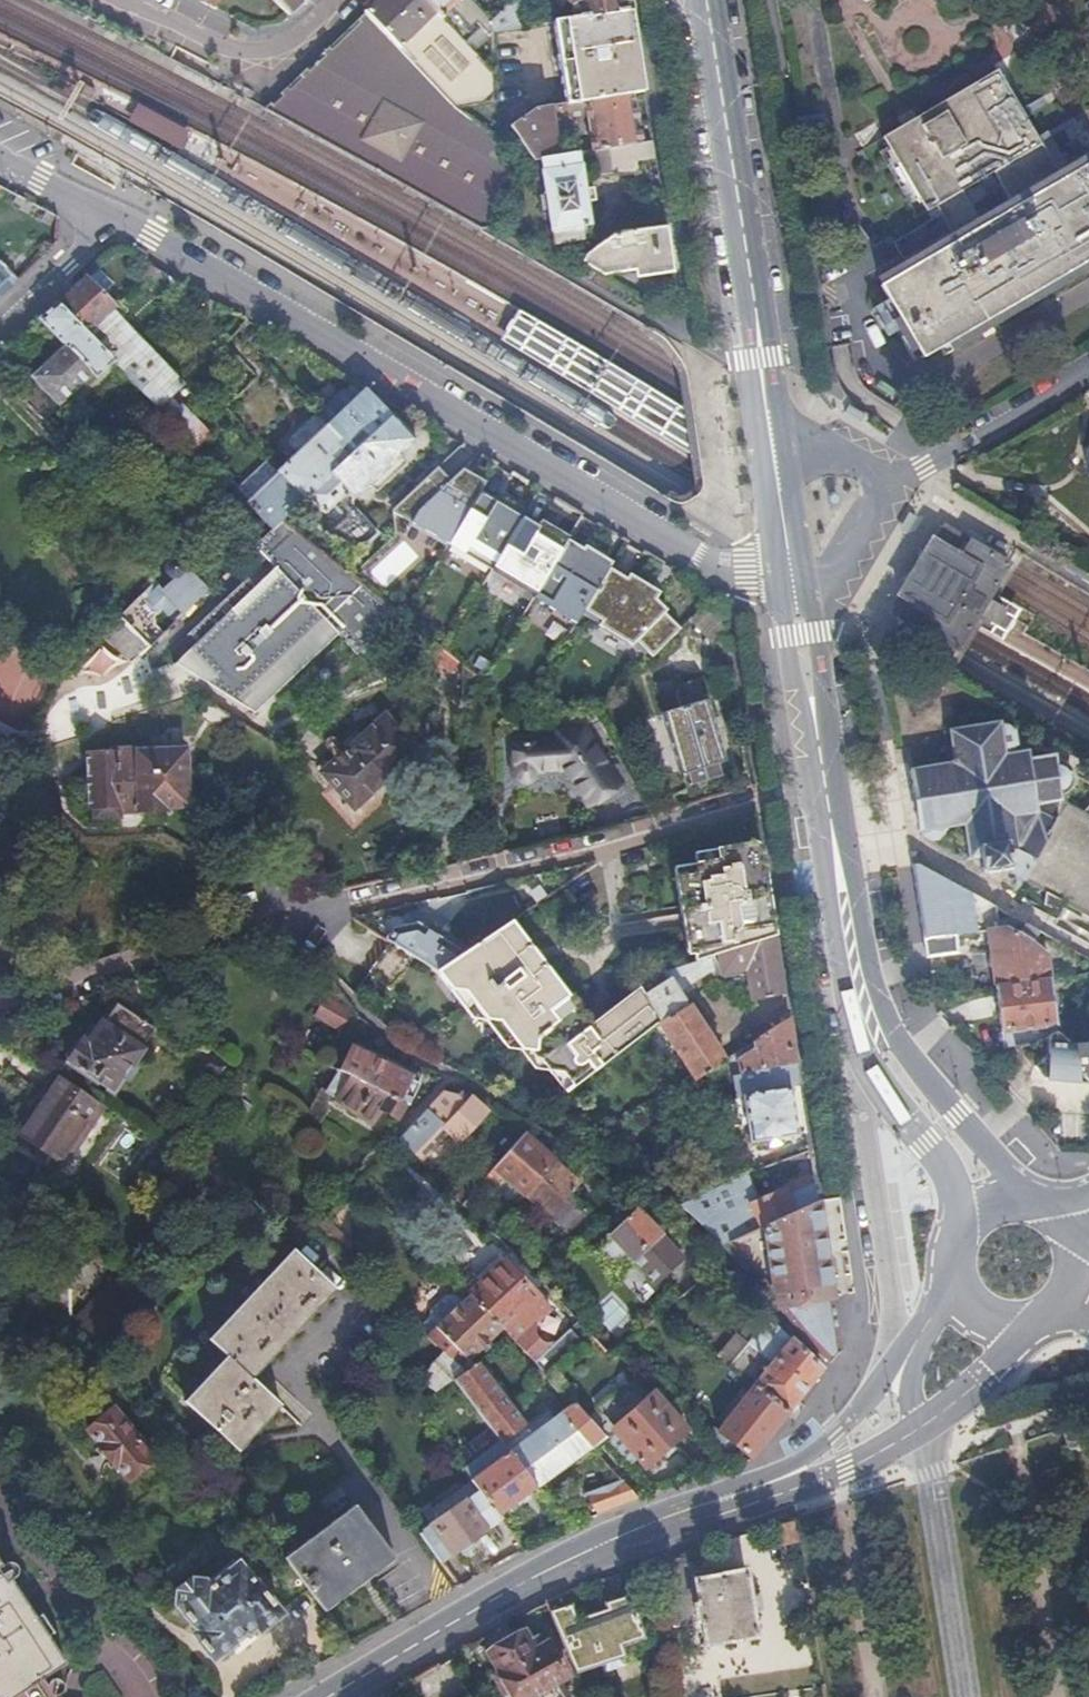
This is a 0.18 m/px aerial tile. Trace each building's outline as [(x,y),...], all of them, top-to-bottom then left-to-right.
[(286,15),(302,0),(271,0),(286,15)] [(423,0),(375,0),(372,3),(362,12),(454,106),(493,103),(492,72),(439,17),(423,0)] [(439,17),(457,0),(423,0),(439,17)] [(560,10),(565,5),(572,9),(573,18),(622,10),(629,8),(627,0),(549,0),(560,10)] [(491,22),(491,29),(491,33),(519,28),(510,5),(491,22)] [(491,22),(478,8),(466,18),(483,36),(491,29),(491,22)] [(642,92),(629,8),(622,10),(638,92),(642,92)] [(622,10),(573,18),(551,22),(566,104),(582,101),(638,92),(622,10)] [(269,113),(319,140),(464,220),(466,217),(509,150),(497,141),(454,106),(362,12),(270,98),(261,106),(270,111),(269,113)] [(1088,263),(1088,173),(1087,169),(1053,188),(988,78),(875,142),(918,214),(929,209),(949,245),(876,287),(916,360),(1088,263)] [(650,142),(642,92),(638,92),(582,101),(592,152),(650,142)] [(559,158),(550,107),(535,110),(512,127),(525,163),(543,160),(559,158)] [(653,162),(650,142),(592,152),(599,183),(615,180),(639,177),(637,164),(653,162)] [(580,154),(559,158),(543,160),(544,171),(540,173),(543,195),(536,198),(539,211),(545,211),(549,234),(555,235),(557,248),(594,241),(580,154)] [(505,202),(516,181),(506,176),(500,176),(493,192),(494,195),(505,202)] [(671,272),(664,228),(615,238),(587,254),(581,264),(604,277),(634,271),(636,279),(671,272)] [(18,281),(0,262),(0,298),(18,281)] [(126,317),(88,279),(60,304),(117,362),(158,404),(182,382),(123,321),(126,317)] [(117,362),(60,304),(40,323),(64,348),(33,378),(37,383),(57,403),(60,406),(92,376),(97,381),(117,362)] [(740,484),(757,453),(518,313),(501,341),(740,484)] [(37,383),(23,398),(42,418),(57,403),(37,383)] [(361,398),(329,426),(357,454),(399,415),(381,396),(370,389),(361,398)] [(317,415),(329,426),(361,398),(352,390),(344,391),(317,415)] [(158,411),(193,450),(212,434),(176,395),(158,411)] [(329,426),(250,498),(278,525),(287,519),(305,502),(314,495),(357,454),(329,426)] [(439,471),(396,510),(396,517),(449,549),(481,497),(487,487),(473,478),(465,474),(452,485),(439,471)] [(495,505),(481,497),(449,549),(491,575),(493,572),(523,524),(528,516),(500,498),(495,505)] [(278,525),(261,541),(279,561),(260,578),(201,633),(177,655),(253,712),(336,635),(359,650),(390,604),(287,519),(278,525)] [(344,531),(352,548),(369,540),(361,523),(344,531)] [(537,533),(523,524),(493,572),(535,598),(567,545),(569,543),(542,526),(537,533)] [(990,605),(1012,568),(945,528),(935,545),(932,542),(916,568),(901,594),(905,597),(893,617),(915,630),(960,657),(978,626),(1000,639),(1013,618),(990,605)] [(582,554),(567,545),(535,598),(533,601),(547,610),(546,612),(574,629),(579,620),(582,616),(608,574),(610,571),(611,568),(594,557),(584,551),(582,554)] [(588,545),(584,551),(594,557),(598,551),(588,545)] [(142,594),(122,614),(151,644),(165,631),(157,622),(156,614),(164,606),(177,619),(187,610),(211,588),(191,568),(185,562),(183,563),(179,559),(173,559),(168,563),(168,569),(173,574),(179,574),(183,578),(168,591),(160,583),(146,597),(142,594)] [(610,571),(608,574),(625,585),(627,582),(610,571)] [(195,626),(201,633),(260,578),(254,572),(195,626)] [(625,585),(608,574),(582,616),(599,627),(597,631),(596,632),(631,650),(633,648),(637,645),(648,655),(653,660),(679,632),(664,618),(667,615),(654,606),(656,604),(647,598),(649,593),(628,580),(627,582),(625,585)] [(658,599),(649,593),(647,598),(656,604),(658,599)] [(122,614),(100,634),(131,659),(137,659),(151,644),(122,614)] [(599,627),(582,616),(579,620),(597,631),(599,627)] [(151,644),(137,659),(150,666),(179,639),(168,628),(165,631),(151,644)] [(648,655),(637,645),(633,648),(645,659),(648,655)] [(684,714),(662,720),(679,776),(687,773),(691,786),(718,778),(714,764),(722,762),(705,707),(703,708),(697,687),(678,693),(684,714)] [(1029,880),(1061,821),(1054,818),(1067,792),(1066,787),(1070,785),(1073,782),(1075,778),(1075,774),(1074,770),(1072,766),(1071,766),(1069,764),(1065,763),(1061,763),(1059,755),(1036,759),(1034,750),(1011,754),(1011,748),(1010,743),(1008,739),(1005,735),(1002,732),(998,729),(994,728),(993,728),(988,728),(983,728),(985,725),(990,715),(960,698),(950,700),(955,730),(949,731),(954,764),(910,772),(920,833),(924,832),(925,839),(930,844),(940,842),(944,834),(943,829),(965,825),(971,860),(983,859),(987,876),(1011,870),(1029,880)] [(567,739),(511,743),(512,770),(513,773),(515,776),(517,779),(521,780),(524,780),(528,779),(531,777),(533,774),(533,770),(560,779),(583,810),(620,785),(584,731),(569,731),(567,739)] [(372,735),(311,797),(346,833),(406,771),(372,735)] [(178,756),(82,757),(82,812),(177,813),(178,756)] [(1087,808),(1072,800),(1061,821),(1029,880),(1050,891),(1047,903),(1057,908),(1065,900),(1088,913),(1088,806),(1087,808)] [(767,875),(763,854),(748,844),(719,848),(720,860),(696,865),(698,875),(677,879),(689,959),(694,958),(695,958),(697,966),(711,961),(777,937),(767,875)] [(720,860),(719,848),(694,852),(696,865),(720,860)] [(675,868),(677,879),(698,875),(696,865),(675,868)] [(919,865),(914,866),(929,956),(959,951),(957,941),(956,934),(987,929),(988,936),(996,985),(1050,978),(1045,950),(1030,953),(1029,942),(1038,940),(1043,934),(919,865)] [(467,954),(444,969),(454,984),(472,994),(494,1021),(509,1029),(531,1059),(546,1066),(559,1081),(569,1086),(576,1095),(665,1031),(652,1010),(654,1008),(648,999),(642,990),(593,1026),(514,922),(467,954)] [(394,929),(388,938),(441,972),(444,969),(467,954),(419,923),(394,929)] [(957,941),(988,936),(987,929),(956,934),(957,941)] [(781,960),(777,937),(711,961),(713,971),(720,968),(723,978),(746,974),(753,1005),(787,993),(781,960)] [(385,946),(371,970),(392,982),(406,958),(385,946)] [(713,971),(711,961),(697,966),(671,975),(674,982),(648,999),(654,1008),(652,1010),(665,1031),(697,1084),(727,1066),(727,1065),(684,994),(705,981),(708,973),(713,971)] [(1058,1026),(1050,978),(996,985),(1007,1048),(1016,1045),(1034,1039),(1057,1027),(1058,1026)] [(327,1007),(315,1022),(339,1039),(350,1024),(327,1007)] [(791,1018),(789,1007),(750,1021),(759,1047),(792,1028),(791,1018)] [(71,1046),(62,1058),(65,1067),(108,1097),(152,1035),(114,1008),(86,1048),(79,1044),(71,1046)] [(1016,1045),(1047,1082),(1088,1087),(1088,1047),(1071,1044),(1057,1027),(1034,1039),(1016,1045)] [(792,1028),(759,1047),(729,1064),(731,1075),(735,1075),(799,1067),(792,1028)] [(353,1061),(335,1095),(364,1111),(372,1099),(395,1112),(400,1103),(407,1106),(420,1081),(377,1058),(375,1061),(362,1056),(357,1058),(353,1061)] [(810,1133),(799,1067),(735,1075),(741,1106),(748,1105),(752,1131),(754,1142),(810,1133)] [(97,1108),(56,1080),(19,1140),(61,1167),(97,1108)] [(442,1094),(403,1140),(419,1156),(425,1149),(419,1143),(434,1128),(455,1146),(483,1116),(467,1102),(462,1108),(449,1097),(442,1094)] [(97,1163),(120,1180),(146,1144),(123,1127),(97,1163)] [(527,1135),(497,1168),(529,1195),(557,1162),(527,1135)] [(557,1162),(529,1195),(571,1235),(591,1211),(573,1195),(582,1184),(557,1162)] [(822,1204),(817,1177),(752,1207),(765,1232),(822,1204)] [(718,1195),(688,1209),(730,1249),(765,1232),(752,1207),(740,1185),(718,1195)] [(765,1232),(730,1249),(783,1306),(837,1296),(834,1278),(822,1204),(765,1232)] [(640,1210),(615,1237),(660,1282),(685,1257),(640,1210)] [(228,1359),(187,1404),(241,1452),(281,1408),(253,1382),(336,1290),(293,1249),(209,1342),(228,1359)] [(500,1255),(468,1288),(502,1323),(513,1334),(520,1328),(511,1317),(537,1291),(500,1255)] [(117,1277),(72,1325),(94,1346),(140,1297),(117,1277)] [(502,1323),(468,1288),(433,1322),(467,1356),(502,1323)] [(846,1348),(837,1296),(783,1306),(781,1308),(782,1310),(832,1363),(839,1355),(846,1348)] [(616,1335),(628,1324),(609,1302),(597,1313),(616,1335)] [(533,1328),(553,1343),(567,1325),(547,1310),(533,1328)] [(815,1368),(766,1312),(732,1350),(721,1340),(714,1347),(728,1361),(725,1364),(748,1383),(785,1413),(797,1395),(815,1368)] [(663,1332),(654,1321),(640,1333),(650,1343),(663,1332)] [(459,1368),(438,1349),(414,1376),(434,1394),(452,1375),(459,1368)] [(606,1436),(579,1406),(541,1434),(480,1359),(454,1378),(503,1443),(511,1454),(539,1489),(578,1463),(582,1468),(575,1472),(572,1482),(585,1492),(602,1514),(644,1500),(599,1451),(610,1440),(606,1436)] [(785,1413),(748,1383),(717,1430),(713,1427),(706,1434),(728,1460),(745,1448),(756,1457),(766,1442),(785,1413)] [(610,1440),(631,1463),(641,1454),(650,1463),(689,1428),(656,1392),(650,1396),(638,1384),(605,1413),(616,1426),(606,1436),(610,1440)] [(149,1452),(128,1423),(117,1410),(90,1430),(133,1486),(159,1465),(149,1452)] [(137,1416),(128,1423),(149,1452),(159,1444),(137,1416)] [(473,1480),(482,1492),(500,1516),(539,1489),(511,1454),(503,1443),(465,1469),(473,1480)] [(482,1492),(423,1535),(444,1565),(505,1521),(500,1516),(482,1492)] [(356,1511),(286,1562),(326,1615),(327,1614),(394,1565),(356,1511)] [(800,1539),(797,1521),(776,1526),(778,1541),(787,1543),(800,1539)] [(692,1563),(668,1566),(675,1628),(694,1625),(688,1576),(693,1574),(692,1563)] [(199,1576),(179,1590),(181,1602),(202,1630),(196,1633),(216,1659),(259,1629),(262,1633),(283,1617),(244,1564),(214,1585),(210,1580),(199,1576)] [(699,1607),(694,1607),(697,1623),(701,1622),(704,1639),(755,1633),(747,1574),(744,1574),(740,1569),(726,1572),(725,1577),(695,1581),(699,1607)] [(69,1670),(50,1642),(54,1639),(44,1624),(39,1626),(13,1586),(6,1591),(0,1583),(0,1696),(29,1696),(69,1670)] [(551,1610),(578,1673),(623,1655),(619,1645),(639,1636),(631,1616),(639,1601),(626,1590),(602,1600),(605,1607),(576,1617),(571,1602),(551,1610)] [(489,1655),(516,1696),(570,1696),(561,1683),(572,1676),(550,1642),(535,1652),(524,1634),(489,1655)]
